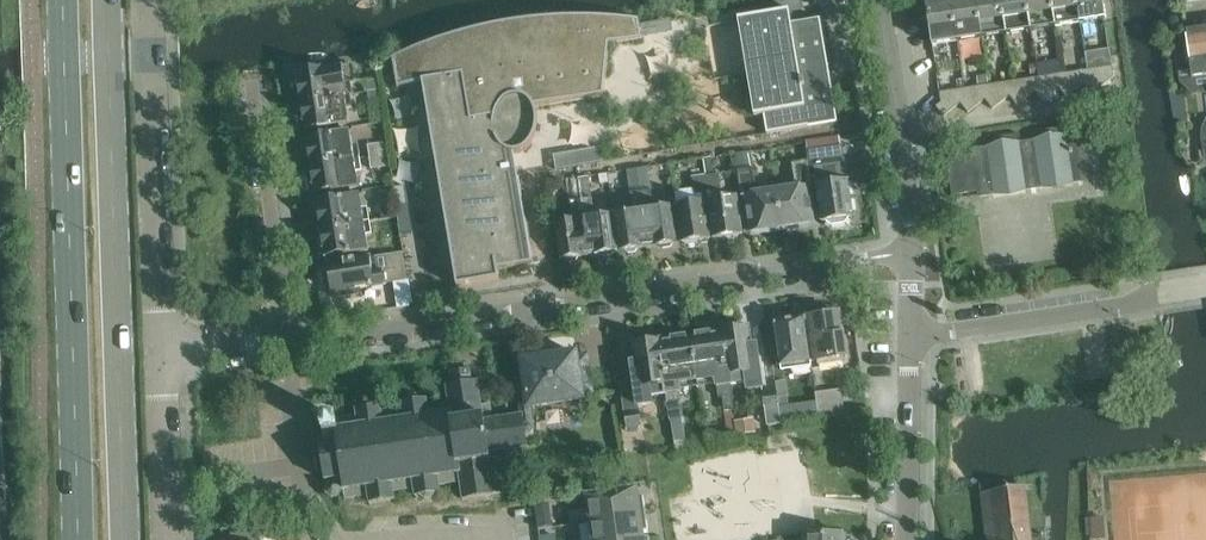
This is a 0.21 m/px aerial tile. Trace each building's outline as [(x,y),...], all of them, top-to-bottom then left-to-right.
[(951,0),(935,0),(926,1),(932,45),(957,41),(951,0)] [(957,41),(982,38),(976,0),(951,0),(957,41)] [(982,38),(1006,34),(1001,0),(976,0),(982,38)] [(1006,34),(1031,30),(1027,0),(1001,0),(1006,34)] [(1031,30),(1056,27),(1052,0),(1027,0),(1031,30)] [(1056,27),(1081,23),(1077,0),(1052,0),(1056,27)] [(1081,23),(1105,19),(1103,0),(1077,0),(1081,23)] [(738,19),(755,116),(764,115),(767,133),(838,122),(821,19),(792,23),(789,10),(738,19)] [(428,44),(378,65),(379,66),(393,60),(398,88),(423,84),(457,287),(500,279),(498,270),(533,264),(515,154),(525,149),(533,141),(538,130),(538,118),(534,107),(604,96),(609,44),(642,38),(639,19),(585,17),(532,20),(479,30),(428,44)] [(1188,31),(1185,31),(1193,79),(1205,77),(1205,28),(1188,31)] [(301,90),(302,100),(352,93),(351,83),(356,83),(353,66),(343,67),(322,70),(322,68),(298,71),(299,76),(294,76),(296,90),(301,90)] [(1112,66),(1088,70),(1089,80),(1083,84),(1091,94),(1114,77),(1112,66)] [(1088,70),(1063,73),(1064,84),(1059,88),(1066,98),(1083,84),(1089,80),(1088,70)] [(1063,73),(1038,77),(1040,88),(1034,92),(1042,101),(1059,88),(1064,84),(1063,73)] [(987,75),(978,77),(979,86),(989,85),(987,75)] [(1038,77),(1013,81),(1015,91),(1010,96),(1017,105),(1034,92),(1040,88),(1038,77)] [(363,80),(365,91),(379,89),(378,78),(363,80)] [(1013,81),(989,85),(990,95),(985,99),(992,109),(1010,96),(1015,91),(1013,81)] [(979,86),(964,88),(966,99),(961,103),(968,112),(985,99),(990,95),(989,85),(979,86)] [(966,99),(964,88),(940,92),(941,102),(936,106),(944,116),(961,103),(966,99)] [(379,89),(365,91),(365,92),(361,92),(362,104),(381,102),(379,89)] [(352,93),(302,100),(304,111),(300,112),(302,126),(306,125),(307,130),(349,123),(347,108),(352,107),(350,95),(352,94),(352,93)] [(996,147),(972,150),(973,157),(948,161),(953,194),(978,191),(979,196),(1088,180),(1081,134),(1068,135),(1067,126),(1042,130),(1044,139),(1021,143),(1020,133),(994,137),(996,147)] [(310,153),(312,165),(360,158),(358,145),(353,145),(351,130),(308,137),(308,140),(304,140),(306,154),(310,153)] [(807,150),(809,161),(810,169),(815,168),(822,221),(828,221),(832,223),(844,221),(847,218),(853,217),(842,145),(807,150)] [(371,149),(372,156),(388,153),(387,146),(371,149)] [(554,155),(556,170),(604,162),(601,147),(554,155)] [(782,230),(777,190),(757,193),(753,165),(751,152),(735,153),(738,171),(741,195),(746,195),(751,232),(765,230),(768,232),(782,230)] [(388,153),(372,156),(374,168),(390,165),(388,153)] [(360,158),(312,165),(314,177),(310,178),(312,191),(316,191),(317,194),(359,187),(357,172),(362,171),(360,158)] [(711,158),(703,159),(704,161),(706,176),(714,174),(711,158)] [(708,192),(706,176),(704,161),(691,163),(695,194),(708,192)] [(796,187),(777,190),(782,230),(797,228),(799,225),(813,223),(808,186),(812,185),(810,169),(809,161),(793,163),(796,187)] [(714,174),(706,176),(708,192),(722,190),(719,174),(714,174)] [(589,175),(577,177),(579,189),(580,192),(581,198),(592,196),(591,191),(589,175)] [(581,198),(580,192),(579,189),(577,177),(568,178),(570,194),(549,197),(550,205),(572,202),(574,219),(557,222),(562,259),(565,259),(568,262),(576,260),(578,257),(581,257),(581,254),(589,253),(581,200),(581,198)] [(650,182),(639,184),(648,244),(656,243),(656,246),(660,245),(663,248),(671,247),(673,243),(676,243),(671,206),(654,208),(650,182)] [(648,244),(639,184),(630,185),(631,194),(634,211),(616,214),(621,251),(625,250),(627,253),(635,252),(637,249),(641,248),(641,245),(648,244)] [(320,217),(322,229),(370,221),(368,208),(363,209),(360,194),(318,200),(318,203),(314,204),(316,218),(320,217)] [(709,199),(714,237),(724,236),(728,238),(736,237),(739,234),(742,233),(737,196),(709,199)] [(594,217),(592,199),(581,200),(589,253),(596,252),(597,254),(600,254),(603,256),(611,255),(613,252),(617,251),(612,214),(594,217)] [(676,204),(682,242),(684,242),(688,244),(696,243),(699,240),(710,238),(704,200),(676,204)] [(400,204),(403,230),(416,228),(412,203),(400,204)] [(376,209),(378,221),(398,217),(396,206),(376,209)] [(398,217),(378,221),(380,232),(400,229),(398,217)] [(370,221),(322,229),(324,241),(320,241),(322,255),(326,254),(326,257),(369,251),(367,236),(372,235),(370,221)] [(325,270),(329,289),(333,289),(334,293),(349,290),(350,294),(362,292),(361,288),(385,285),(385,284),(407,280),(403,253),(329,265),(330,269),(325,270)] [(846,356),(840,313),(838,314),(811,318),(811,317),(809,318),(815,361),(846,356)] [(776,323),(775,323),(779,351),(776,351),(778,366),(781,365),(782,369),(792,368),(793,374),(813,371),(805,319),(801,319),(801,316),(786,318),(787,321),(777,323),(777,320),(776,320),(776,323)] [(728,330),(724,331),(732,384),(747,382),(748,390),(763,388),(757,345),(751,345),(749,327),(742,328),(742,325),(727,327),(728,330)] [(732,384),(724,331),(722,331),(722,334),(711,336),(711,332),(696,334),(697,338),(694,338),(700,381),(716,378),(717,387),(722,386),(723,394),(725,411),(735,410),(732,393),(732,384)] [(659,340),(665,385),(667,394),(674,442),(686,440),(682,417),(681,417),(678,402),(681,401),(679,392),(681,392),(680,384),(696,381),(690,339),(687,339),(686,336),(672,338),(672,341),(662,343),(661,339),(659,340)] [(650,387),(665,385),(659,340),(655,340),(654,337),(640,339),(640,342),(634,343),(636,362),(631,363),(635,389),(622,391),(627,427),(642,425),(639,406),(652,404),(650,387)] [(542,357),(522,360),(524,376),(525,376),(529,406),(530,406),(583,398),(583,395),(594,394),(588,354),(577,356),(576,352),(556,355),(555,350),(541,352),(542,357)] [(470,369),(455,372),(451,372),(453,384),(446,386),(449,403),(428,406),(427,399),(422,399),(417,396),(411,396),(407,402),(402,402),(403,410),(382,413),(381,405),(356,409),(357,416),(335,419),(334,416),(320,418),(322,432),(323,432),(325,443),(319,443),(321,453),(314,454),(314,453),(312,453),(315,473),(317,473),(317,472),(323,471),(325,480),(331,479),(332,481),(330,482),(325,486),(326,493),(331,497),(338,496),(342,491),(342,490),(345,490),(346,499),(369,495),(370,503),(395,499),(394,492),(414,488),(415,496),(420,495),(425,499),(432,498),(436,493),(440,492),(439,485),(461,482),(463,499),(495,494),(509,491),(503,452),(528,448),(526,437),(535,436),(533,425),(530,406),(529,406),(525,376),(524,376),(516,377),(521,416),(493,420),(491,405),(482,406),(478,381),(472,382),(470,369)] [(777,390),(778,396),(781,396),(788,395),(786,381),(776,382),(777,390)] [(777,390),(762,392),(764,407),(765,407),(779,405),(778,396),(777,390)] [(844,414),(840,390),(816,393),(819,418),(844,414)] [(781,396),(778,396),(780,406),(789,405),(787,395),(781,396)] [(782,423),(779,405),(765,407),(767,425),(782,423)] [(735,410),(725,411),(727,425),(736,424),(736,421),(735,410)] [(753,418),(736,421),(736,424),(738,435),(755,432),(753,418)] [(637,489),(587,496),(591,522),(646,514),(643,496),(638,497),(637,489)] [(1026,489),(981,493),(986,539),(1031,539),(1026,489)] [(550,504),(535,506),(539,529),(553,527),(550,504)] [(591,522),(593,539),(642,539),(650,539),(650,538),(644,539),(643,533),(649,532),(646,514),(591,522)] [(551,529),(539,531),(541,539),(552,539),(551,529)] [(293,539),(322,539),(321,530),(293,531),(293,539)]
